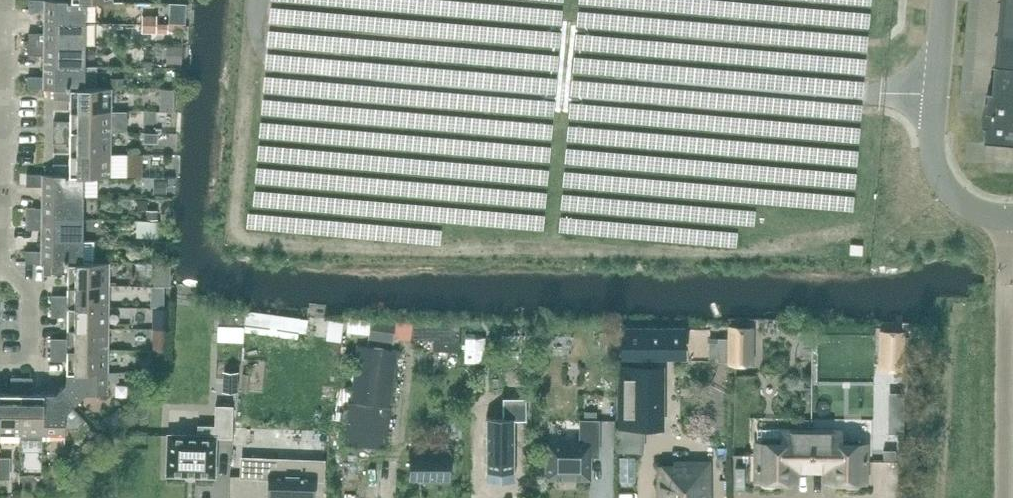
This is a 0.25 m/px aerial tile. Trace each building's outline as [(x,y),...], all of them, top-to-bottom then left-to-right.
[(56,0),(29,0),(29,8),(29,11),(45,12),(45,23),(86,23),(86,1),(56,1),(56,0)] [(999,31),(998,31),(1012,32),(1012,0),(1002,0),(999,31)] [(142,24),(156,23),(156,15),(142,16),(142,24)] [(95,23),(86,23),(45,23),(45,33),(29,33),(29,44),(85,44),(95,45),(95,23)] [(142,32),(156,32),(156,23),(142,24),(142,32)] [(156,23),(156,32),(167,32),(168,24),(156,23)] [(998,31),(998,32),(999,32),(996,63),(996,64),(1012,65),(1012,32),(998,31)] [(187,55),(187,37),(173,36),(172,54),(187,55)] [(85,66),(85,44),(29,44),(29,55),(45,55),(44,66),(85,66)] [(996,64),(994,91),(1012,92),(1012,65),(996,64)] [(97,66),(85,66),(44,66),(44,76),(28,76),(28,88),(44,88),(55,88),(85,88),(97,88),(97,66)] [(111,86),(124,86),(124,77),(111,78),(111,86)] [(165,80),(164,102),(181,103),(182,80),(165,80)] [(111,88),(97,88),(85,88),(55,88),(54,99),(70,99),(70,110),(111,111),(111,88)] [(994,91),(989,90),(989,92),(990,92),(988,112),(987,112),(987,113),(988,113),(985,141),(987,142),(987,141),(1012,143),(1012,92),(994,91)] [(111,132),(111,111),(70,110),(70,121),(54,121),(54,131),(111,132)] [(110,154),(111,132),(54,131),(54,142),(70,142),(70,153),(110,154)] [(155,141),(155,133),(144,133),(144,141),(155,141)] [(53,174),(53,175),(84,175),(84,176),(110,176),(120,176),(141,177),(141,154),(120,154),(110,154),(70,153),(70,164),(54,164),(53,174)] [(53,175),(53,174),(46,174),(27,174),(27,186),(43,186),(43,197),(83,197),(84,176),(84,175),(53,175)] [(166,192),(167,181),(157,181),(157,192),(166,192)] [(83,219),(83,197),(43,197),(43,208),(27,207),(26,218),(83,219)] [(83,240),(83,219),(26,218),(26,229),(42,229),(42,240),(94,241),(94,240),(83,240)] [(26,251),(26,262),(52,263),(52,262),(83,263),(83,262),(93,262),(94,241),(42,240),(42,251),(26,251)] [(109,285),(109,262),(83,262),(83,263),(52,262),(52,263),(52,273),(68,274),(68,284),(109,285)] [(108,307),(109,285),(68,284),(68,295),(52,295),(52,306),(108,307)] [(108,328),(108,307),(52,306),(52,317),(68,317),(67,328),(108,328)] [(152,307),(152,328),(153,328),(169,328),(169,327),(170,308),(155,307),(152,307)] [(247,311),(245,324),(298,331),(300,318),(247,311)] [(348,318),(346,332),(369,334),(368,338),(392,342),(395,322),(348,318)] [(459,351),(460,321),(413,321),(413,339),(433,339),(433,351),(459,351)] [(621,350),(642,350),(642,327),(621,327),(621,350)] [(642,350),(664,350),(664,327),(642,327),(642,350)] [(664,350),(685,350),(685,327),(664,327),(664,350)] [(730,327),(730,362),(750,363),(751,328),(730,327)] [(108,350),(108,328),(67,328),(67,338),(51,338),(51,349),(108,350)] [(583,342),(597,341),(596,329),(582,330),(583,342)] [(900,368),(920,368),(920,332),(900,332),(900,368)] [(727,362),(727,338),(718,337),(718,362),(727,362)] [(386,441),(398,350),(358,346),(345,444),(376,448),(378,440),(386,441)] [(107,371),(108,350),(51,349),(51,360),(67,360),(67,371),(107,371)] [(657,428),(657,366),(621,366),(620,428),(638,428),(645,428),(657,428)] [(118,382),(119,372),(107,372),(107,371),(67,371),(67,383),(58,391),(72,407),(85,394),(107,394),(107,380),(111,380),(111,382),(118,382)] [(22,377),(11,377),(11,393),(0,393),(0,404),(0,434),(21,434),(22,377)] [(33,394),(33,378),(22,377),(21,434),(21,439),(43,439),(43,434),(43,394),(33,394)] [(72,407),(58,391),(56,394),(43,394),(43,434),(65,435),(65,427),(69,427),(77,427),(80,424),(84,420),(72,407)] [(526,394),(502,394),(502,418),(486,418),(486,485),(514,485),(514,461),(515,461),(515,446),(514,446),(514,428),(526,428),(526,394)] [(232,437),(233,406),(216,405),(215,425),(198,425),(198,435),(168,434),(166,474),(214,476),(216,437),(232,437)] [(117,424),(127,415),(121,409),(112,418),(117,424)] [(461,437),(461,418),(454,418),(454,414),(448,414),(448,437),(461,437)] [(580,442),(549,442),(546,442),(546,478),(590,479),(590,455),(598,455),(599,420),(580,420),(580,442)] [(645,428),(638,428),(620,428),(615,427),(615,451),(644,451),(645,428)] [(810,469),(811,431),(782,430),(782,428),(781,428),(781,442),(756,442),(755,480),(762,481),(765,484),(772,484),(775,481),(782,481),(782,469),(810,469)] [(840,443),(840,429),(839,429),(839,431),(811,431),(810,469),(838,470),(838,481),(845,482),(848,485),(855,485),(858,482),(865,482),(865,443),(840,443)] [(96,445),(103,438),(95,431),(89,437),(96,445)] [(332,449),(333,433),(313,432),(313,448),(332,449)] [(721,446),(721,434),(694,434),(694,446),(721,446)] [(448,477),(448,451),(410,451),(410,477),(420,477),(420,480),(438,480),(438,477),(448,477)] [(241,476),(240,477),(270,478),(269,495),(312,497),(313,479),(323,480),(324,460),(242,457),(241,476)] [(708,463),(674,462),(674,465),(659,465),(659,497),(708,497),(708,463)]
